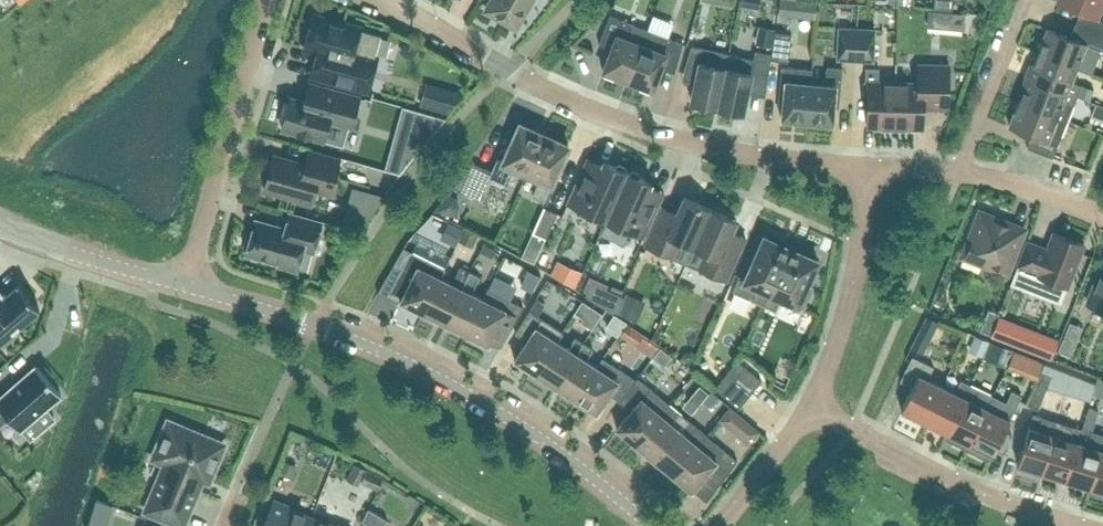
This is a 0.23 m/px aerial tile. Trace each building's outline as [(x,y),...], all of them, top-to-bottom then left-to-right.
[(485,9),(514,25),(529,0),(490,0),(485,9)] [(712,0),(700,0),(697,17),(708,19),(712,0)] [(932,8),(951,9),(951,0),(933,0),(932,8)] [(1096,18),(1102,2),(1102,0),(1057,0),(1056,2),(1079,11),(1074,24),(1102,35),(1102,21),(1096,18)] [(964,11),(951,10),(949,27),(962,28),(964,11)] [(610,47),(602,69),(626,78),(646,28),(609,14),(598,43),(610,47)] [(310,20),(303,47),(320,52),(313,75),(367,90),(376,56),(373,55),(379,34),(359,29),(359,26),(327,17),(325,24),(310,20)] [(1075,67),(1080,54),(1095,60),(1102,40),(1102,35),(1074,24),(1069,36),(1046,27),(1036,52),(1075,67)] [(836,57),(853,58),(855,27),(838,26),(836,57)] [(873,28),(855,27),(853,58),(872,59),(873,28)] [(659,66),(673,71),(682,42),(646,28),(626,78),(651,88),(659,66)] [(769,58),(786,60),(790,33),(773,30),(769,58)] [(690,100),(716,105),(724,66),(727,53),(701,47),(690,100)] [(724,66),(716,105),(742,111),(747,86),(765,90),(769,58),(770,52),(754,49),(752,58),(742,56),(727,53),(724,66)] [(1027,76),(1075,95),(1080,84),(1070,80),(1075,67),(1036,52),(1027,76)] [(947,90),(948,64),(917,63),(916,81),(894,81),(893,126),(922,126),(923,96),(929,96),(929,89),(947,90)] [(810,68),(780,65),(778,91),(782,92),(780,117),(806,120),(809,81),(810,68)] [(841,66),(826,65),(824,82),(809,81),(806,120),(831,122),(834,96),(838,97),(841,66)] [(867,94),(866,125),(893,126),(894,81),(877,80),(878,67),(864,66),(864,80),(863,80),(862,94),(867,94)] [(1027,76),(1017,100),(1056,115),(1061,102),(1071,106),(1075,95),(1027,76)] [(452,118),(462,92),(428,80),(419,105),(452,118)] [(282,105),(280,114),(282,119),(280,126),(323,138),(341,143),(346,125),(350,126),(359,96),(308,81),(303,99),(289,95),(287,103),(282,105)] [(1051,156),(1061,132),(1051,128),(1056,115),(1017,100),(1008,124),(1030,133),(1025,146),(1051,156)] [(452,186),(478,198),(488,176),(505,184),(513,166),(525,172),(543,133),(519,122),(507,148),(505,147),(499,149),(490,169),(472,161),(452,186)] [(546,202),(558,175),(556,170),(556,169),(567,144),(543,133),(525,172),(538,177),(536,183),(538,184),(533,196),(546,202)] [(394,136),(385,169),(398,173),(421,144),(394,136)] [(263,189),(310,202),(314,188),(329,192),(338,158),(308,150),(304,163),(272,154),(263,189)] [(600,163),(586,157),(566,202),(605,219),(626,170),(602,159),(600,163)] [(643,236),(663,191),(649,185),(651,181),(626,170),(605,219),(598,232),(622,243),(628,229),(643,236)] [(353,186),(342,226),(358,231),(373,208),(382,195),(353,186)] [(440,210),(460,220),(470,200),(450,190),(440,210)] [(661,205),(644,244),(673,256),(684,262),(692,245),(709,207),(682,195),(675,212),(661,205)] [(531,231),(544,237),(556,212),(543,206),(531,231)] [(692,245),(684,262),(696,267),(725,280),(737,252),(723,246),(730,230),(735,219),(709,207),(692,245)] [(1006,273),(1024,228),(978,210),(961,255),(1006,273)] [(284,227),(255,219),(245,253),(248,254),(250,258),(256,260),(260,257),(278,262),(277,264),(295,269),(301,248),(312,251),(320,221),(289,212),(284,227)] [(1016,264),(1009,282),(1058,302),(1065,285),(1066,286),(1083,243),(1052,231),(1046,247),(1026,240),(1016,264)] [(737,278),(731,291),(750,299),(762,304),(790,242),(768,232),(766,236),(763,235),(752,259),(746,257),(737,278)] [(790,242),(762,304),(774,310),(780,297),(802,306),(811,286),(805,283),(816,259),(813,257),(815,253),(790,242)] [(409,279),(399,299),(421,310),(439,275),(443,266),(432,260),(409,249),(397,273),(409,279)] [(1086,302),(1102,309),(1102,259),(1086,302)] [(501,260),(495,277),(515,285),(522,267),(501,260)] [(555,264),(549,282),(577,291),(583,274),(555,264)] [(443,321),(469,270),(459,265),(451,281),(439,275),(421,310),(443,321)] [(470,291),(478,274),(469,270),(443,321),(465,332),(487,287),(486,287),(482,297),(470,291)] [(2,345),(14,335),(11,332),(38,308),(17,283),(5,293),(0,286),(0,343),(2,345)] [(612,314),(619,300),(589,286),(582,300),(612,314)] [(522,305),(487,287),(465,332),(487,343),(497,323),(509,329),(522,305)] [(525,339),(513,358),(534,371),(555,339),(552,337),(558,328),(536,314),(541,304),(534,299),(514,332),(525,339)] [(620,318),(634,324),(642,306),(628,300),(620,318)] [(916,332),(929,339),(938,322),(925,315),(916,332)] [(998,317),(991,333),(1048,355),(1054,339),(998,317)] [(656,342),(625,322),(618,333),(649,353),(656,342)] [(1056,356),(1070,361),(1083,331),(1068,325),(1056,356)] [(570,333),(563,344),(555,339),(534,371),(554,385),(583,341),(570,333)] [(1006,366),(1012,349),(989,340),(983,357),(1006,366)] [(595,365),(585,358),(592,347),(583,341),(554,385),(575,398),(602,356),(601,356),(595,365)] [(900,408),(923,419),(940,384),(926,378),(932,365),(911,355),(899,380),(910,386),(900,408)] [(1042,361),(1026,355),(1021,367),(1037,373),(1042,361)] [(608,393),(619,400),(635,378),(602,356),(575,398),(596,412),(608,393)] [(667,359),(648,378),(664,394),(683,374),(667,359)] [(726,371),(750,391),(760,379),(736,359),(726,371)] [(7,417),(18,429),(20,427),(29,437),(55,415),(46,405),(60,393),(35,364),(0,394),(0,423),(7,417)] [(1032,387),(1026,403),(1036,407),(1050,373),(1039,368),(1032,387)] [(714,386),(738,406),(750,391),(726,371),(714,386)] [(629,409),(615,426),(634,442),(667,402),(636,376),(635,378),(619,400),(629,409)] [(1085,378),(1080,394),(1090,397),(1092,391),(1095,382),(1092,381),(1085,378)] [(923,419),(945,430),(969,383),(959,379),(953,391),(940,384),(923,419)] [(968,442),(991,394),(969,383),(945,430),(953,434),(950,440),(965,448),(968,442)] [(699,384),(690,394),(699,402),(708,392),(699,384)] [(1010,389),(1005,401),(991,394),(968,442),(965,448),(983,456),(986,450),(991,453),(1020,394),(1010,389)] [(692,416),(703,426),(722,406),(711,395),(692,416)] [(686,418),(667,402),(634,442),(653,457),(686,418)] [(744,419),(728,406),(718,418),(734,431),(744,419)] [(1080,427),(1065,478),(1089,485),(1102,439),(1102,434),(1090,430),(1097,409),(1087,406),(1080,427)] [(1037,469),(1041,470),(1056,420),(1032,412),(1016,463),(1018,463),(1016,469),(1036,475),(1037,469)] [(686,418),(653,457),(671,473),(705,433),(686,418)] [(145,509),(181,524),(201,477),(207,479),(222,443),(167,420),(152,457),(165,462),(145,509)] [(1065,478),(1080,427),(1070,424),(1056,420),(1041,470),(1065,478)] [(705,472),(718,483),(736,459),(705,433),(671,473),(691,489),(705,472)] [(1089,485),(1092,486),(1090,492),(1102,496),(1102,439),(1089,485)] [(342,480),(349,460),(335,455),(317,508),(356,522),(368,488),(342,480)] [(282,459),(278,469),(290,474),(294,463),(282,459)] [(285,495),(291,480),(278,475),(273,490),(285,495)] [(95,497),(90,512),(104,516),(109,502),(95,497)] [(311,516),(286,506),(287,504),(272,498),(262,525),(307,525),(311,516)] [(386,519),(367,507),(361,520),(367,524),(365,525),(382,525),(386,519)] [(134,518),(109,510),(104,525),(131,525),(134,518)] [(336,523),(336,525),(311,516),(307,525),(344,525),(336,523)]
